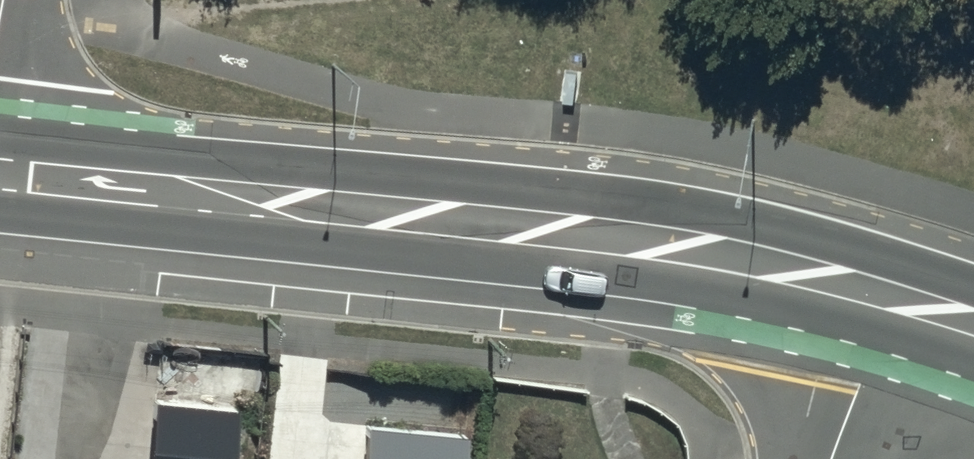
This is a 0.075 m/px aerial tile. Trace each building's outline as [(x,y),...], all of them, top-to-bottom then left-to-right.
[(153,397),(150,458),(233,458),(236,402),(153,397)] [(358,458),(459,458),(461,436),(360,428),(358,458)]
